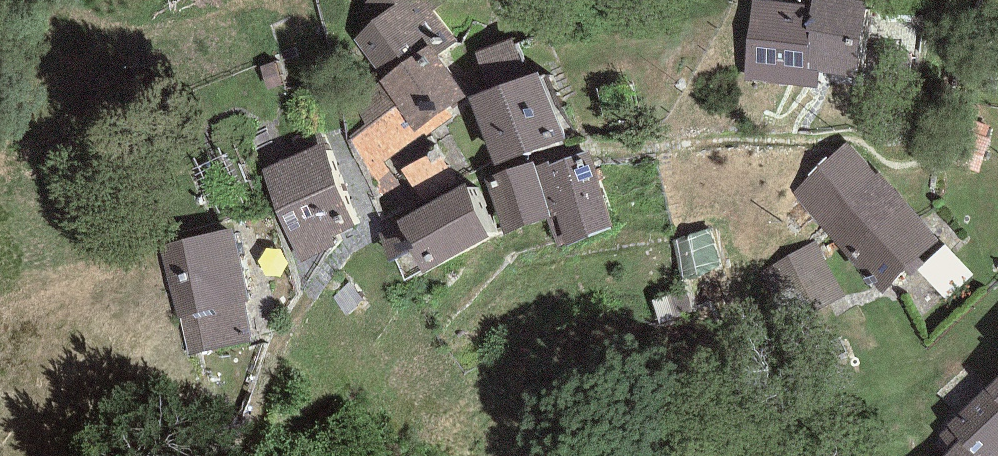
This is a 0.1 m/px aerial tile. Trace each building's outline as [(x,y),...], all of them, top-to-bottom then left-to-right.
[(357,5),(371,22),(349,39),(386,79),(437,47),(443,54),(459,42),(436,12),(452,0),(363,0),(357,5)] [(846,0),(825,0),(824,7),(816,69),(824,72),(865,78),(875,4),(846,0)] [(824,7),(757,1),(746,83),(824,89),(824,72),(816,69),(824,7)] [(437,47),(386,79),(422,135),(474,97),(443,54),(437,47)] [(280,62),(263,67),(270,89),(286,84),(280,62)] [(548,73),(477,98),(504,165),(572,140),(548,73)] [(422,135),(386,79),(354,102),(372,127),(353,135),(387,191),(400,182),(386,162),(426,135),(422,135)] [(329,143),(264,170),(302,262),(341,246),(338,237),(364,227),(329,143)] [(947,242),(848,143),(799,193),(891,294),(947,242)] [(443,151),(407,169),(423,196),(458,180),(443,151)] [(553,162),(541,167),(560,216),(554,218),(564,247),(575,243),(578,248),(621,229),(603,169),(592,172),(584,154),(556,165),(553,162)] [(539,162),(490,179),(512,235),(554,218),(560,216),(541,167),(539,162)] [(501,237),(473,183),(378,231),(394,262),(422,248),(434,271),(501,237)] [(238,232),(164,249),(181,320),(185,319),(194,355),(255,341),(246,302),(253,301),(238,232)] [(818,242),(759,273),(790,330),(846,297),(818,242)] [(950,455),(997,455),(997,383),(944,434),(957,448),(950,455)]
